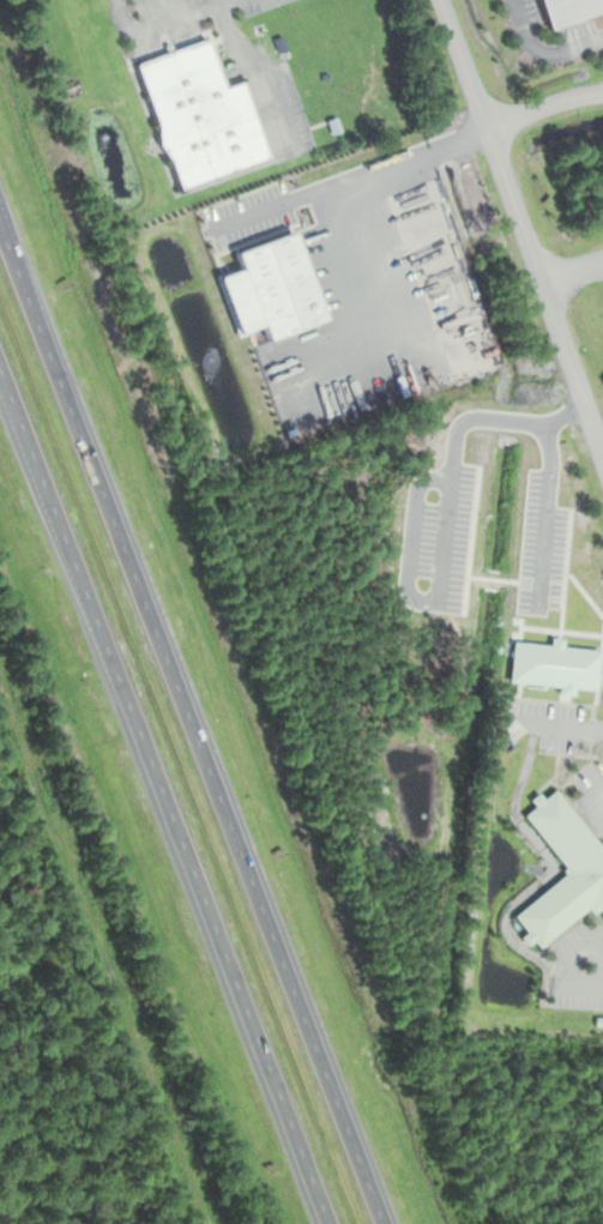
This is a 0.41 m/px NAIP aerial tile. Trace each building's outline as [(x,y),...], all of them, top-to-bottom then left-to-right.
[(598,0),(535,0),(546,33),(602,15),(602,14),(598,0)] [(173,191),(266,163),(242,84),(221,90),(207,42),(135,63),(173,191)] [(511,640),(548,645),(548,635),(561,637),(561,645),(599,649),(595,691),(573,688),(572,694),(556,693),(557,686),(506,680),(511,640)] [(602,839),(602,841),(602,914),(597,906),(590,914),(585,908),(536,947),(530,940),(524,945),(517,935),(523,930),(511,915),(562,873),(560,869),(563,866),(521,814),(532,804),(527,798),(536,791),(541,797),(553,788),(597,844),(602,839)]
